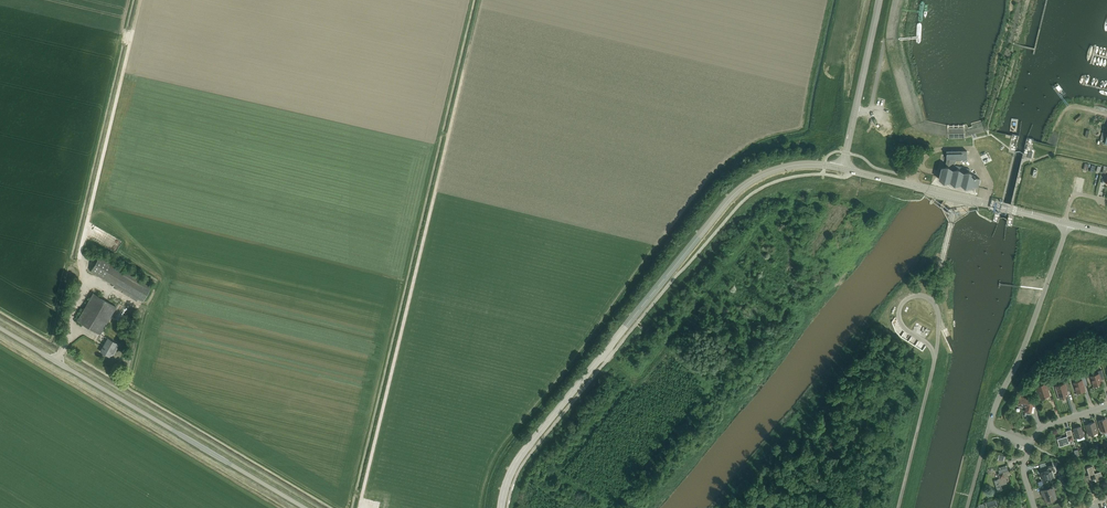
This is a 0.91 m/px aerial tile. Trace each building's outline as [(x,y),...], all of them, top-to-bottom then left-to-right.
[(979,185),(980,180),(979,180),(980,178),(975,177),(975,176),(974,176),(975,176),(969,172),(970,169),(954,166),(955,160),(967,160),(967,151),(946,151),(947,159),(945,167),(941,168),(939,179),(944,183),(950,182),(955,185),(961,184),(965,188),(972,187),(972,186),(977,187),(978,185),(979,185)] [(113,245),(116,240),(108,235),(105,241),(113,245)] [(91,271),(114,285),(123,271),(99,257),(91,271)] [(123,271),(114,285),(143,302),(151,287),(123,271)] [(102,282),(96,291),(110,300),(113,295),(108,292),(110,288),(102,282)] [(100,334),(116,307),(93,294),(77,321),(100,334)] [(115,347),(117,344),(108,338),(100,351),(109,357),(111,353),(113,354),(117,348),(115,347)] [(1098,385),(1102,384),(1100,377),(1103,376),(1102,370),(1098,371),(1098,374),(1091,376),(1094,387),(1095,386),(1095,387),(1096,387),(1098,387),(1098,386),(1098,385)] [(1087,383),(1085,376),(1081,378),(1082,380),(1074,383),(1077,393),(1078,393),(1078,394),(1079,394),(1081,393),(1081,392),(1085,391),(1083,384),(1087,383)] [(1041,398),(1044,397),(1045,397),(1049,396),(1047,390),(1048,389),(1051,388),(1048,381),(1045,382),(1045,383),(1037,386),(1041,398)] [(1060,398),(1068,396),(1066,391),(1067,390),(1070,389),(1068,382),(1064,383),(1064,384),(1056,386),(1060,398)] [(1036,403),(1033,402),(1034,399),(1017,396),(1015,405),(1026,407),(1025,412),(1031,413),(1033,406),(1035,407),(1036,403)] [(1098,421),(1101,431),(1106,430),(1106,423),(1106,419),(1098,421)] [(1095,422),(1085,425),(1088,435),(1098,432),(1095,422)] [(1081,426),(1073,429),(1076,438),(1084,436),(1081,426)] [(1069,442),(1074,440),(1071,430),(1065,431),(1067,436),(1057,439),(1059,447),(1070,444),(1069,442)] [(1046,462),(1047,466),(1039,468),(1041,474),(1043,481),(1050,479),(1048,472),(1049,472),(1048,468),(1053,467),(1051,460),(1046,462)] [(1005,477),(1010,476),(1008,470),(1007,467),(998,470),(999,473),(998,474),(999,478),(997,479),(999,486),(1007,484),(1005,477)] [(1096,481),(1103,479),(1101,472),(1094,474),(1092,467),(1087,468),(1091,481),(1096,479),(1096,481)] [(1046,502),(1056,498),(1052,487),(1041,491),(1042,494),(1043,494),(1046,502)]
